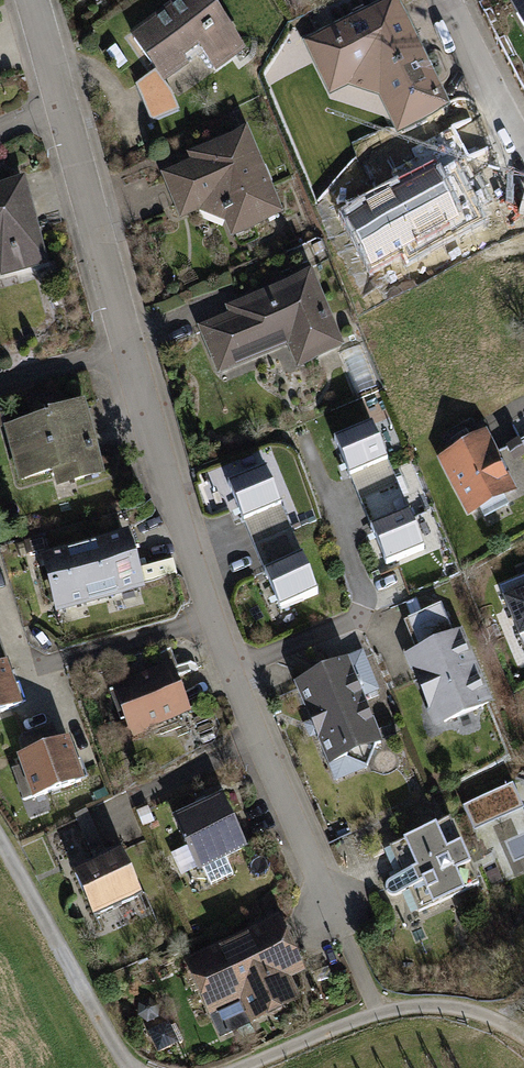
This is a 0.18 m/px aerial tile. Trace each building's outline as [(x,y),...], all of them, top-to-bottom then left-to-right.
[(134,35),(179,96),(219,67),(222,71),(250,51),(213,0),(182,0),(134,35)] [(396,0),(312,42),(334,92),(355,82),(384,94),(404,130),(452,108),(396,0)] [(523,26),(523,0),(510,0),(523,26)] [(196,161),(165,174),(184,219),(204,211),(228,221),(235,238),(286,217),(250,129),(192,153),(196,161)] [(0,187),(0,256),(1,256),(6,276),(51,264),(27,179),(0,187)] [(377,230),(407,215),(394,189),(364,203),(377,230)] [(234,313),(204,325),(221,368),(293,339),(303,363),(348,345),(318,271),(231,307),(234,313)] [(90,400),(8,422),(24,479),(58,469),(62,486),(110,473),(90,400)] [(378,420),(338,437),(355,475),(394,458),(378,420)] [(480,433),(437,455),(472,520),(514,498),(480,433)] [(272,462),(230,479),(247,520),(289,504),(272,462)] [(373,526),(390,565),(431,547),(414,508),(373,526)] [(133,527),(30,555),(45,611),(57,607),(59,612),(150,587),(133,527)] [(267,568),(284,608),(325,591),(308,550),(267,568)] [(500,586),(523,644),(523,576),(500,586)] [(441,606),(407,619),(419,646),(403,653),(433,728),(491,705),(460,629),(451,633),(441,606)] [(27,703),(0,630),(0,713),(27,703)] [(370,651),(300,678),(339,781),(376,767),(372,762),(378,744),(387,740),(385,734),(399,729),(383,688),(370,651)] [(177,661),(117,683),(136,734),(195,712),(177,661)] [(23,735),(29,750),(21,753),(24,762),(14,766),(27,799),(37,795),(38,799),(89,780),(72,735),(63,739),(56,722),(23,735)] [(468,802),(474,828),(523,816),(523,801),(521,789),(468,802)] [(227,792),(178,814),(202,868),(208,866),(216,884),(238,875),(230,856),(251,847),(227,792)] [(78,860),(107,850),(92,811),(64,821),(78,860)] [(452,818),(396,843),(409,871),(394,878),(391,879),(388,883),(389,887),(392,892),(395,894),(400,895),(415,889),(425,909),(483,882),(452,818)] [(126,848),(78,869),(98,913),(146,892),(126,848)] [(284,913),(187,957),(214,1014),(243,1001),(254,1024),(305,1000),(295,978),(310,970),(284,913)]
